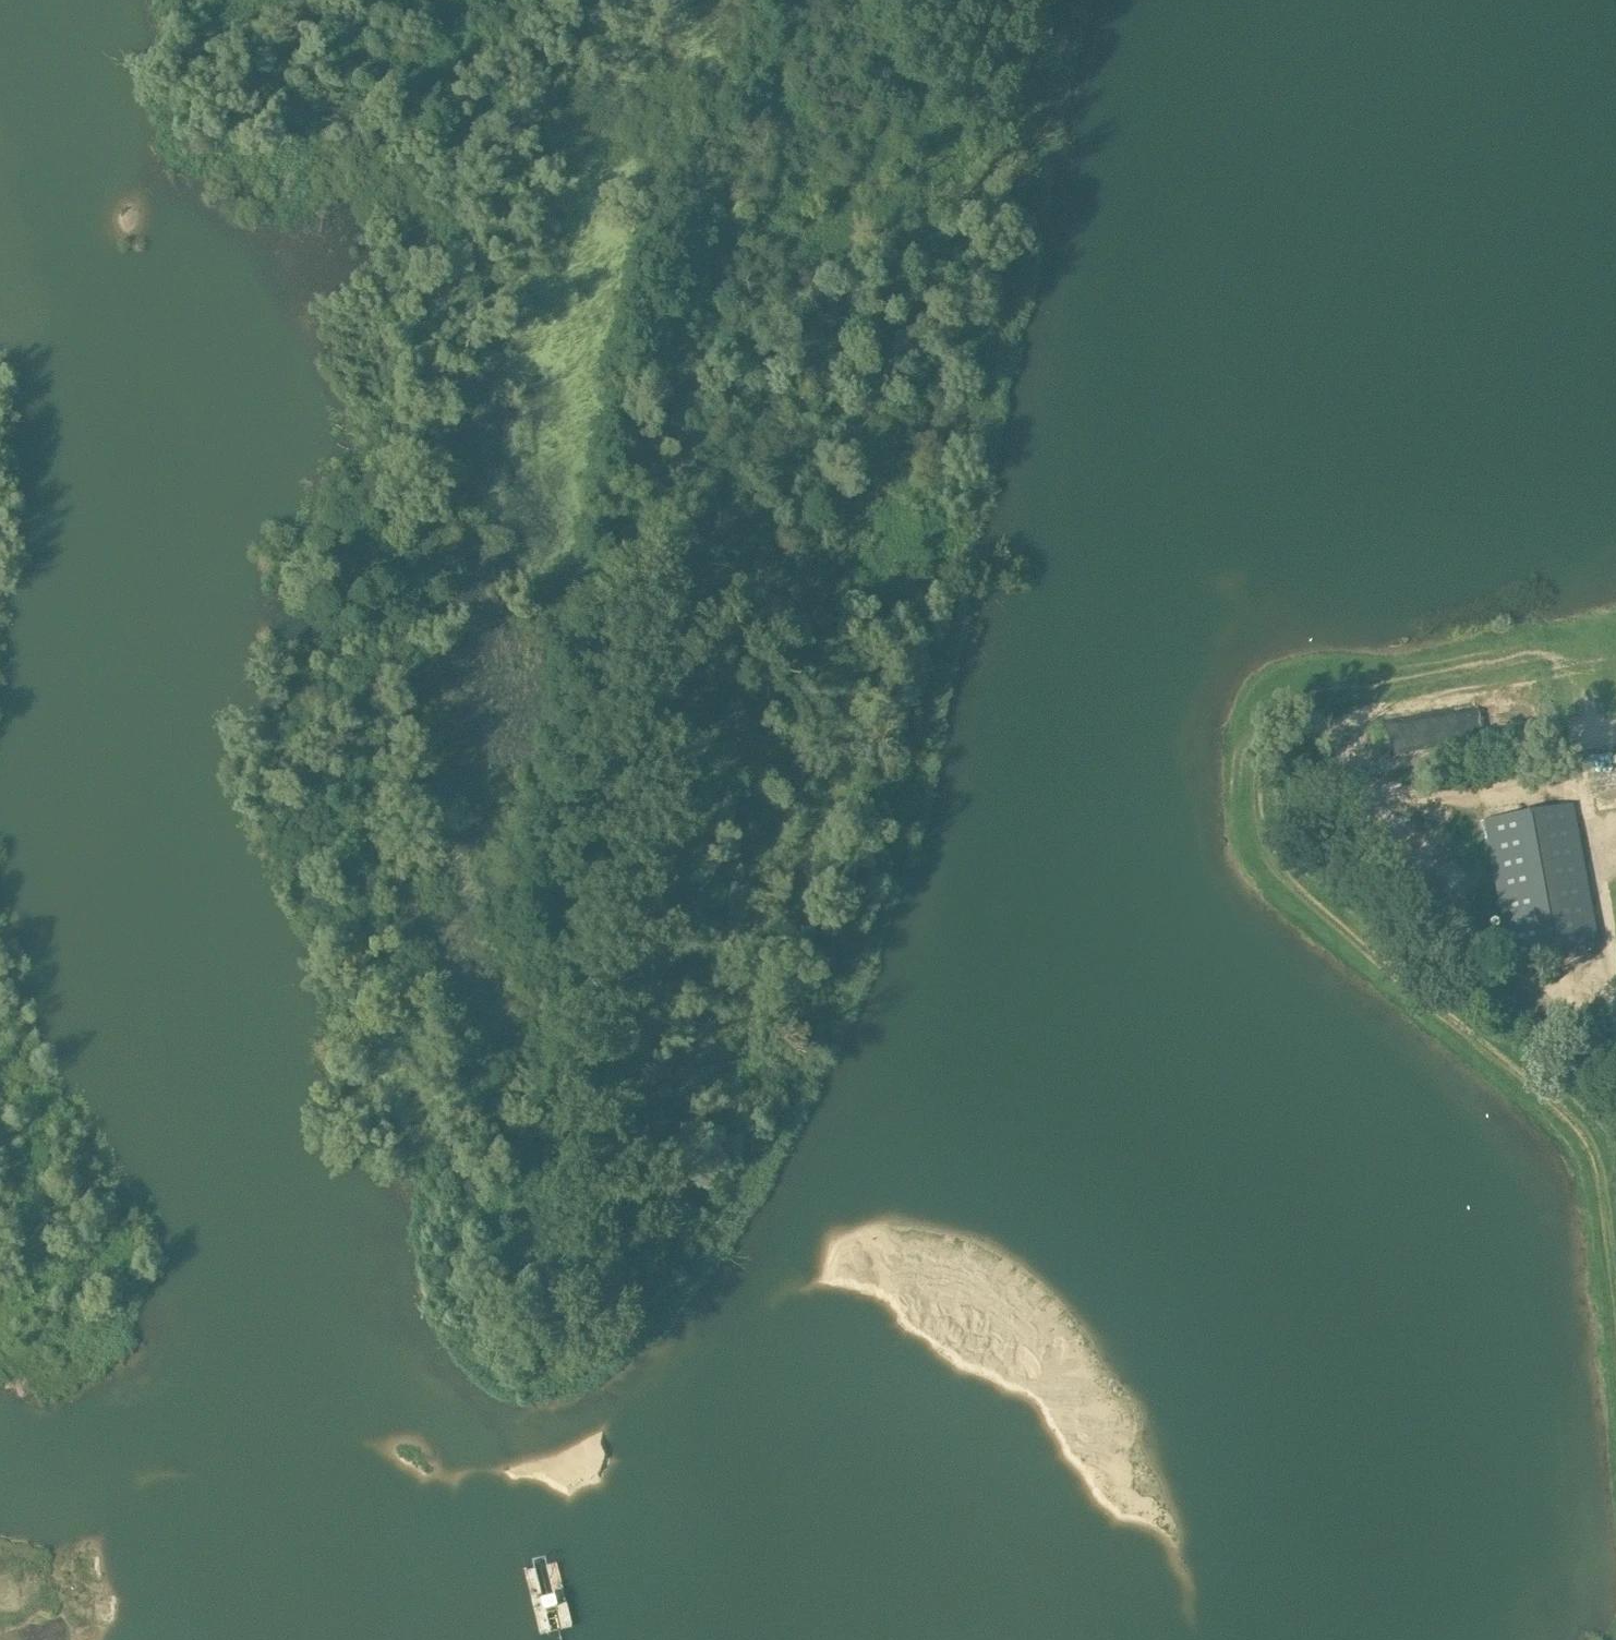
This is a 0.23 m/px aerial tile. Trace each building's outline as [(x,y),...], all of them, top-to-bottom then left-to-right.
[(1509,960),(1552,952),(1599,944),(1574,804),(1484,821),(1509,960)]
